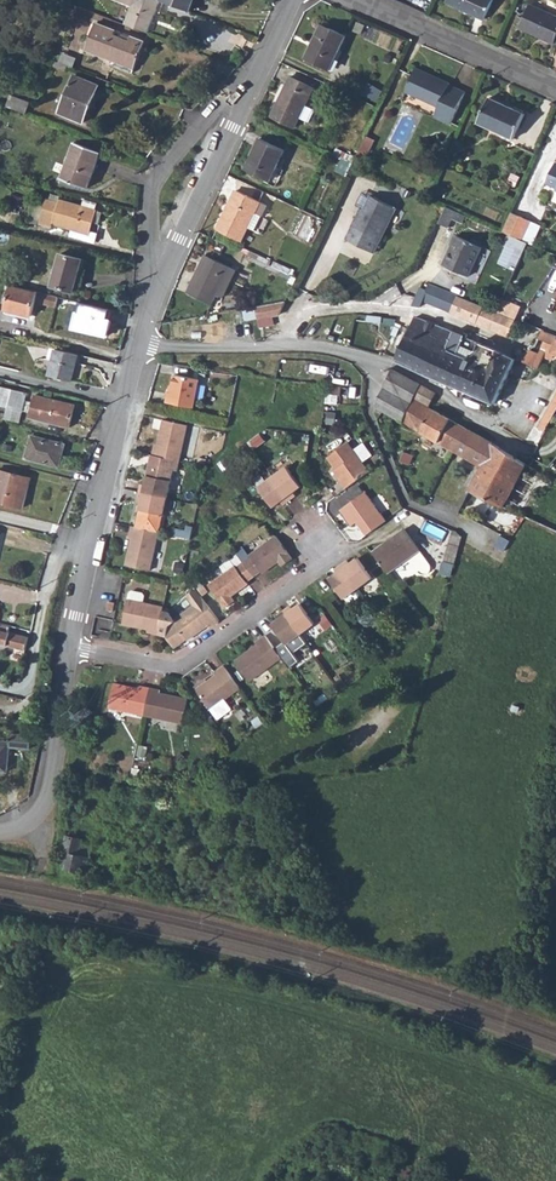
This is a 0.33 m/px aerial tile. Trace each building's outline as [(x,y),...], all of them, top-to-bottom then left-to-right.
[(157,0),(113,0),(133,7),(126,25),(148,34),(161,1),(157,0)] [(161,1),(191,13),(196,0),(161,0),(161,1)] [(448,4),(487,21),(496,0),(450,0),(448,4)] [(522,28),(555,44),(555,15),(532,5),(522,28)] [(85,50),(113,61),(114,59),(135,67),(145,41),(131,36),(129,41),(114,35),(116,30),(96,23),(85,50)] [(319,24),(304,59),(328,70),(344,36),(319,24)] [(114,59),(113,61),(134,69),(135,67),(114,59)] [(417,70),(406,94),(441,109),(437,118),(453,126),(467,94),(451,87),(451,86),(417,70)] [(74,76),(59,114),(83,124),(98,85),(74,76)] [(289,77),(270,118),(294,128),(299,119),(309,123),(314,111),(304,107),(313,89),(289,77)] [(12,96),(8,107),(21,112),(29,115),(33,105),(12,96)] [(492,100),(481,125),(516,141),(527,116),(492,100)] [(366,137),(358,152),(367,156),(374,142),(366,137)] [(104,145),(92,140),(88,150),(75,144),(61,179),(86,189),(104,145)] [(260,140),(246,170),(270,182),(284,151),(260,140)] [(236,190),(217,230),(240,241),(246,226),(254,230),(266,204),(236,190)] [(361,209),(345,240),(375,254),(396,210),(371,197),(364,211),(361,209)] [(49,201),(42,225),(55,228),(56,224),(91,233),(97,210),(96,210),(98,202),(85,199),(83,207),(62,201),(61,204),(49,201)] [(443,206),(437,223),(445,227),(449,218),(460,223),(463,215),(443,206)] [(533,223),(513,214),(505,233),(524,242),(533,223)] [(455,236),(442,265),(468,276),(480,247),(455,236)] [(61,255),(53,288),(75,294),(83,261),(61,255)] [(206,255),(187,294),(213,305),(231,267),(206,255)] [(420,288),(412,307),(420,308),(421,302),(449,314),(456,297),(427,285),(425,290),(420,288)] [(12,287),(6,311),(32,317),(38,293),(12,287)] [(45,295),(43,304),(55,307),(57,302),(60,303),(59,307),(65,308),(67,300),(45,295)] [(456,297),(449,314),(508,338),(514,321),(456,297)] [(285,301),(253,307),(256,319),(278,315),(285,301)] [(80,314),(76,330),(109,337),(114,321),(111,320),(114,311),(84,305),(82,314),(80,314)] [(415,317),(395,361),(413,369),(433,325),(415,317)] [(433,325),(413,369),(435,379),(452,333),(442,328),(433,325)] [(515,359),(537,368),(542,357),(547,359),(552,358),(553,355),(555,356),(555,338),(542,332),(535,347),(515,359)] [(452,333),(435,379),(461,390),(474,362),(489,368),(497,351),(452,333)] [(79,354),(57,348),(50,375),(73,380),(79,354)] [(474,362),(461,390),(494,404),(515,359),(497,351),(489,368),(474,362)] [(387,379),(382,389),(411,403),(415,394),(419,385),(391,370),(387,379)] [(167,391),(166,401),(192,406),(197,377),(172,373),(170,391),(167,391)] [(419,385),(415,394),(430,403),(435,393),(419,385)] [(328,386),(327,392),(332,393),(332,395),(340,396),(342,387),(328,386)] [(3,419),(19,423),(27,394),(0,387),(0,406),(6,408),(3,419)] [(464,429),(427,408),(430,403),(415,394),(411,403),(382,389),(374,408),(453,452),(464,429)] [(538,427),(545,431),(549,424),(555,413),(555,395),(538,427)] [(36,396),(30,418),(69,428),(75,406),(36,396)] [(155,444),(153,455),(163,457),(179,460),(186,425),(162,420),(157,445),(155,444)] [(453,452),(479,466),(483,467),(469,492),(502,509),(526,465),(464,429),(453,452)] [(32,436),(26,459),(59,468),(65,445),(32,436)] [(334,470),(346,488),(370,471),(349,442),(328,457),(336,469),(334,470)] [(403,453),(399,462),(404,464),(402,469),(407,471),(413,457),(403,453)] [(139,485),(138,492),(165,497),(168,481),(171,469),(148,464),(143,486),(139,485)] [(285,467),(271,477),(288,500),(294,496),(292,492),(299,486),(289,474),(285,467)] [(23,509),(32,479),(0,471),(0,502),(23,509)] [(271,477),(257,488),(262,495),(271,507),(278,502),(281,505),(288,500),(271,477)] [(165,497),(138,492),(136,500),(140,501),(134,528),(157,533),(165,497)] [(357,523),(366,536),(385,522),(365,493),(339,510),(351,526),(357,523)] [(130,539),(125,563),(149,569),(157,533),(134,528),(130,527),(127,538),(130,539)] [(405,530),(373,552),(388,573),(420,551),(405,530)] [(456,561),(463,535),(453,532),(446,558),(456,561)] [(249,558),(243,563),(253,576),(259,572),(261,574),(278,562),(282,566),(292,558),(275,536),(248,556),(249,558)] [(409,559),(414,567),(427,559),(422,550),(409,559)] [(347,560),(340,565),(356,588),(370,578),(356,557),(349,563),(347,560)] [(208,586),(213,592),(225,608),(235,601),(232,596),(248,584),(246,581),(253,576),(243,563),(237,568),(235,566),(208,586)] [(340,565),(333,569),(336,573),(328,579),(337,591),(342,598),(356,588),(340,565)] [(187,640),(188,641),(209,627),(209,628),(220,621),(198,590),(187,598),(193,607),(173,621),(168,613),(160,611),(155,636),(167,638),(175,649),(187,640)] [(144,634),(155,636),(158,621),(160,611),(161,609),(138,605),(140,598),(138,595),(128,593),(126,594),(119,625),(145,630),(144,634)] [(289,606),(283,611),(300,634),(313,624),(309,617),(299,604),(291,609),(289,606)] [(271,624),(281,638),(292,653),(307,644),(300,634),(283,611),(277,615),(279,618),(271,624)] [(94,633),(110,635),(112,617),(96,615),(94,633)] [(26,652),(28,639),(16,636),(8,634),(0,632),(0,645),(26,652)] [(257,645),(237,660),(251,680),(281,658),(272,645),(266,636),(256,643),(257,645)] [(218,674),(198,689),(220,718),(234,708),(228,698),(243,687),(228,667),(226,665),(217,672),(218,674)] [(114,684),(109,708),(144,716),(179,724),(185,701),(160,695),(161,692),(140,686),(139,690),(114,684)] [(5,773),(8,748),(30,750),(31,736),(0,733),(0,773),(5,773)] [(66,836),(60,864),(67,865),(66,869),(81,872),(81,868),(87,870),(92,848),(80,845),(81,839),(66,836)]
